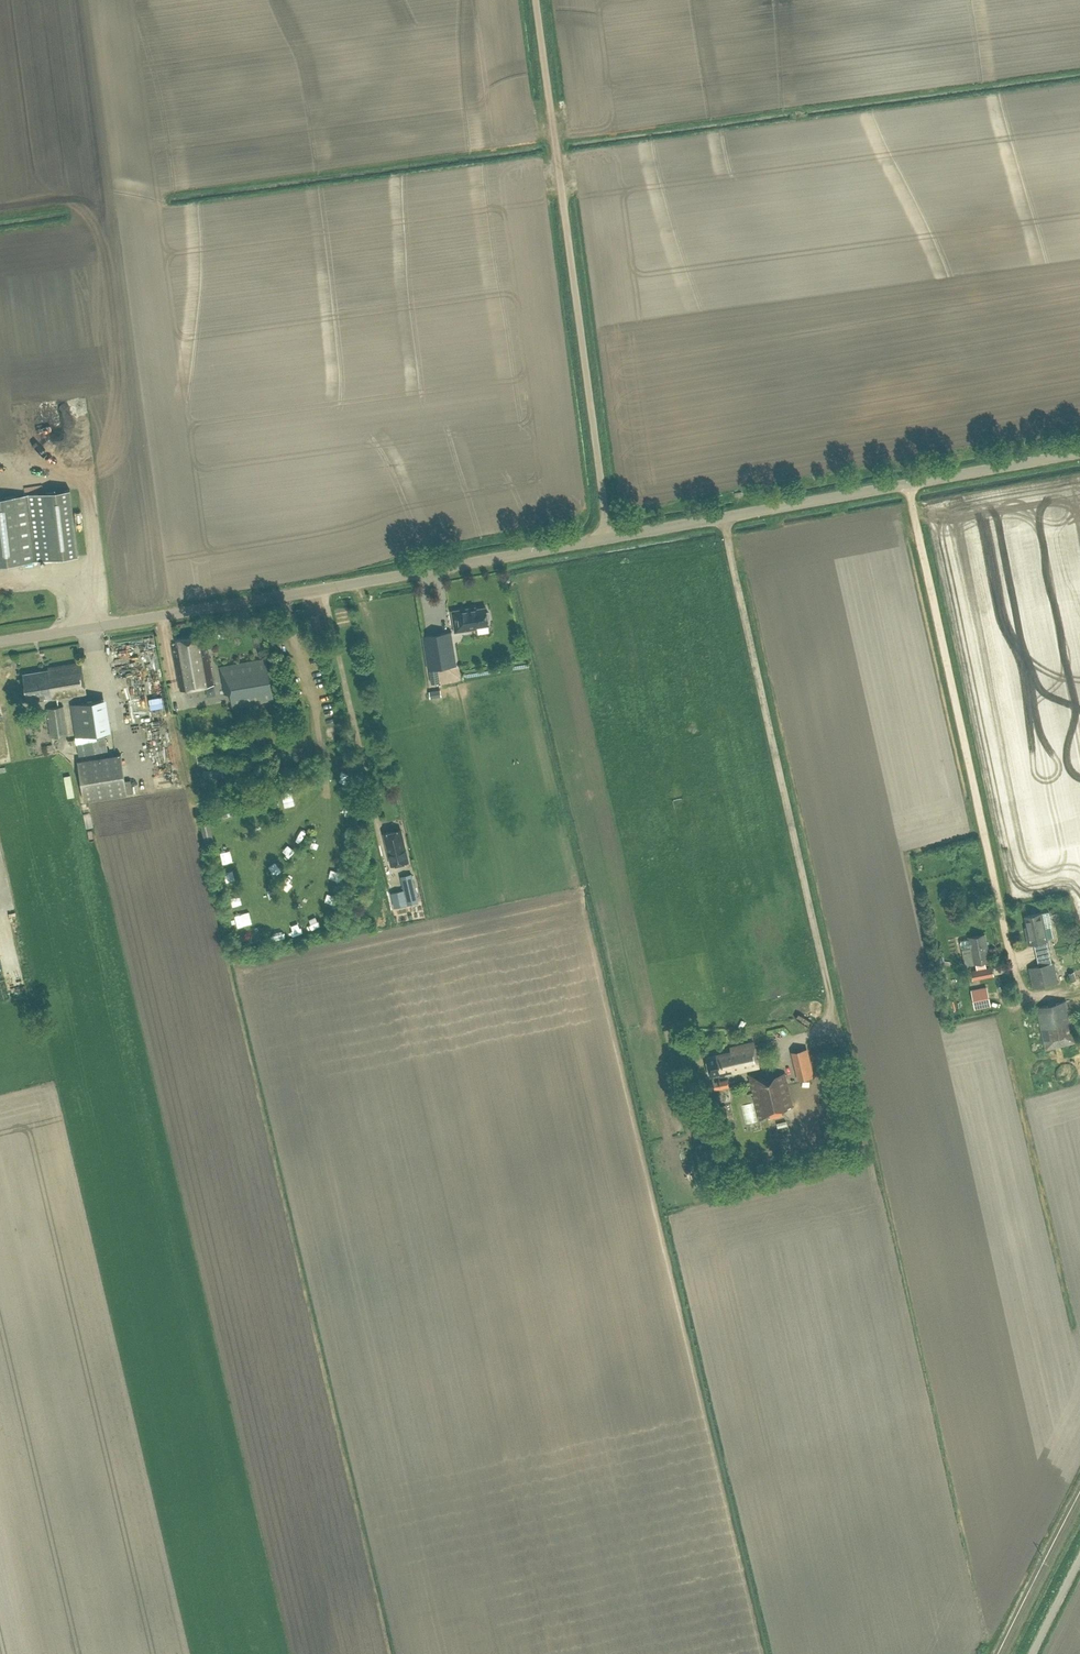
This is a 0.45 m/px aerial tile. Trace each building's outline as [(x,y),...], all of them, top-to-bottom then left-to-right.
[(43,420),(37,420),(40,446),(59,444),(53,398),(36,401),(37,412),(42,412),(43,420)] [(75,469),(75,481),(91,481),(91,469),(75,469)] [(36,560),(78,555),(70,489),(0,497),(0,565),(36,560)] [(487,610),(486,607),(471,609),(471,608),(452,611),(455,631),(477,628),(476,626),(489,624),(488,620),(490,618),(489,612),(487,610)] [(318,614),(311,616),(313,628),(319,627),(320,631),(328,630),(326,618),(319,619),(318,614)] [(438,667),(456,664),(451,632),(424,636),(429,669),(438,667)] [(181,689),(213,684),(205,635),(176,640),(177,645),(173,646),(181,689)] [(274,699),(266,657),(219,665),(224,693),(230,692),(232,707),(274,699)] [(47,698),(85,693),(81,662),(48,667),(49,670),(24,674),(28,698),(47,695),(47,698)] [(440,681),(438,667),(429,669),(431,682),(440,681)] [(14,672),(17,687),(23,686),(20,670),(14,672)] [(101,710),(100,699),(70,704),(71,715),(101,710)] [(51,736),(68,734),(63,705),(47,708),(51,736)] [(103,721),(73,726),(75,737),(105,732),(103,721)] [(128,794),(121,754),(79,761),(85,801),(128,794)] [(64,778),(68,797),(75,796),(71,776),(64,778)] [(90,825),(87,811),(81,812),(84,826),(90,825)] [(409,860),(402,828),(385,832),(387,845),(389,845),(390,851),(391,850),(393,864),(409,860)] [(417,896),(411,873),(401,876),(402,882),(396,883),(397,889),(389,891),(392,905),(399,904),(399,906),(419,902),(418,896),(417,896)] [(1052,925),(1049,911),(1041,913),(1041,912),(1025,915),(1029,933),(1027,934),(1029,943),(1047,939),(1044,927),(1052,925)] [(990,958),(986,933),(969,937),(969,938),(962,939),(961,941),(962,946),(964,948),(971,946),(974,961),(980,960),(981,967),(971,969),(973,978),(993,974),(992,965),(986,966),(985,959),(990,958)] [(1034,987),(1058,981),(1053,962),(1030,967),(1034,987)] [(943,990),(950,989),(947,974),(940,976),(943,990)] [(975,1008),(991,1005),(987,985),(971,988),(975,1008)] [(1046,1049),(1076,1042),(1067,1000),(1037,1007),(1046,1049)] [(719,1076),(732,1073),(759,1067),(754,1041),(730,1046),(731,1050),(704,1056),(708,1076),(719,1073),(719,1076)] [(813,1076),(810,1062),(794,1066),(798,1080),(813,1076)] [(775,1075),(773,1068),(749,1074),(760,1119),(783,1114),(782,1109),(793,1106),(785,1073),(775,1075)] [(714,1089),(729,1086),(727,1078),(712,1081),(714,1089)] [(749,1098),(737,1100),(740,1119),(752,1117),(749,1098)] [(722,1119),(729,1117),(726,1104),(720,1106),(722,1119)]
